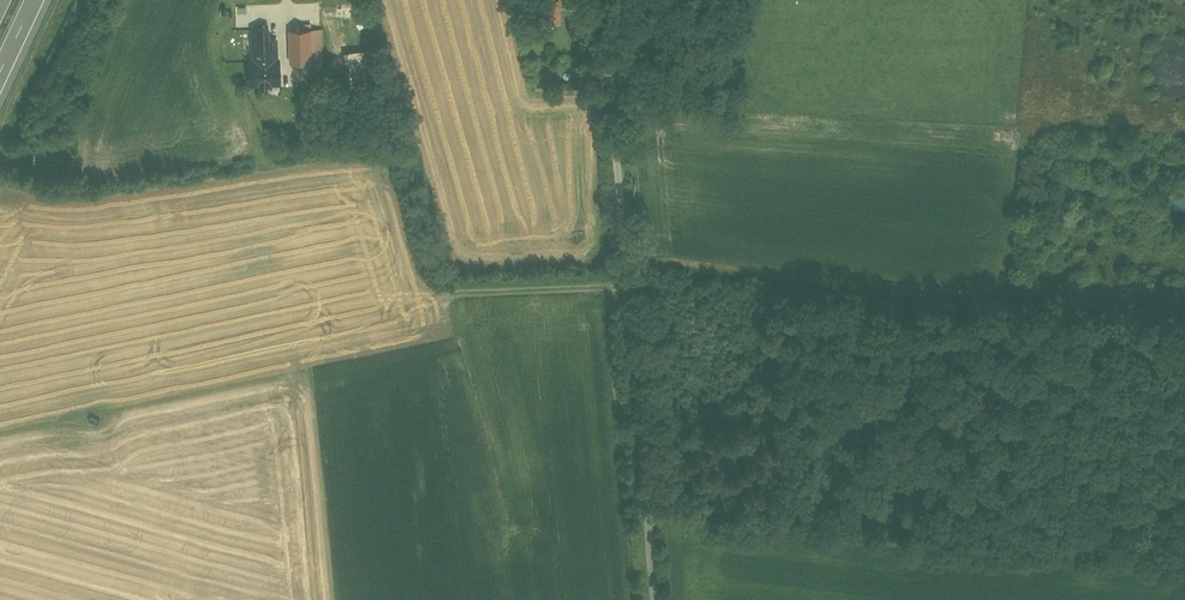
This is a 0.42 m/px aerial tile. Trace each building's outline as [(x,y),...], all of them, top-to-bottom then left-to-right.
[(539,20),(560,21),(560,0),(540,0),(539,20)] [(320,28),(290,29),(291,62),(321,61),(320,28)] [(279,59),(278,30),(254,30),(255,60),(279,59)] [(364,50),(349,51),(351,71),(352,88),(367,86),(364,50)] [(280,83),(279,59),(255,60),(250,60),(251,83),(280,83)]
